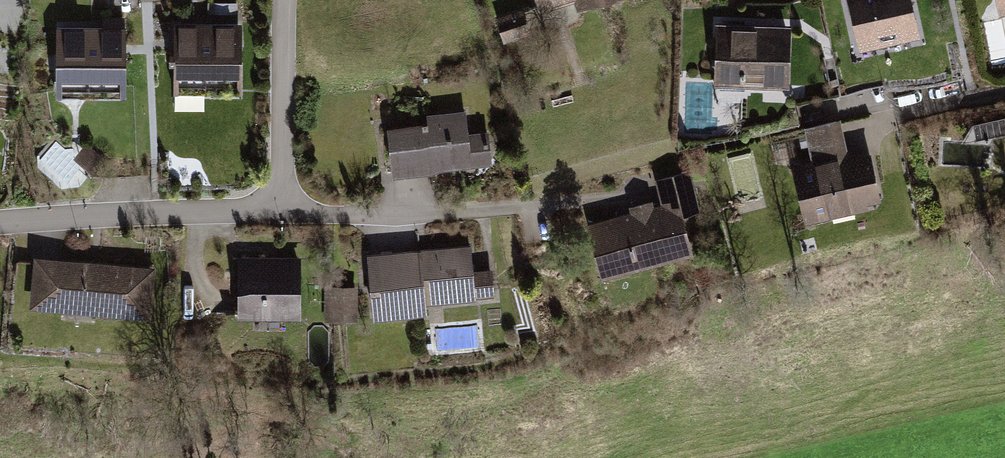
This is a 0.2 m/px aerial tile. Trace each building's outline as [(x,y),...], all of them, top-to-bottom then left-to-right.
[(538,13),(573,3),(577,16),(628,0),(534,0),(538,13)] [(860,59),(921,47),(911,0),(848,0),(860,59)] [(116,7),(116,20),(67,20),(67,89),(95,89),(95,82),(131,82),(131,7),(116,7)] [(246,16),(184,16),(184,69),(208,69),(208,82),(245,82),(246,16)] [(522,17),(499,23),(506,49),(529,42),(522,17)] [(792,33),(717,28),(714,86),(788,91),(792,33)] [(397,117),(401,158),(447,154),(446,145),(475,142),(472,102),(437,105),(438,113),(397,117)] [(811,167),(791,171),(803,225),(883,208),(871,155),(846,161),(838,124),(804,131),(811,167)] [(665,215),(590,231),(601,282),(688,263),(679,223),(699,219),(689,175),(658,182),(665,215)] [(368,259),(373,322),(421,318),(420,306),(491,300),(489,276),(472,277),(470,251),(368,259)] [(47,252),(43,295),(154,305),(158,262),(47,252)] [(231,264),(230,325),(293,326),(294,265),(231,264)] [(351,290),(324,291),(326,323),(353,322),(351,290)]
